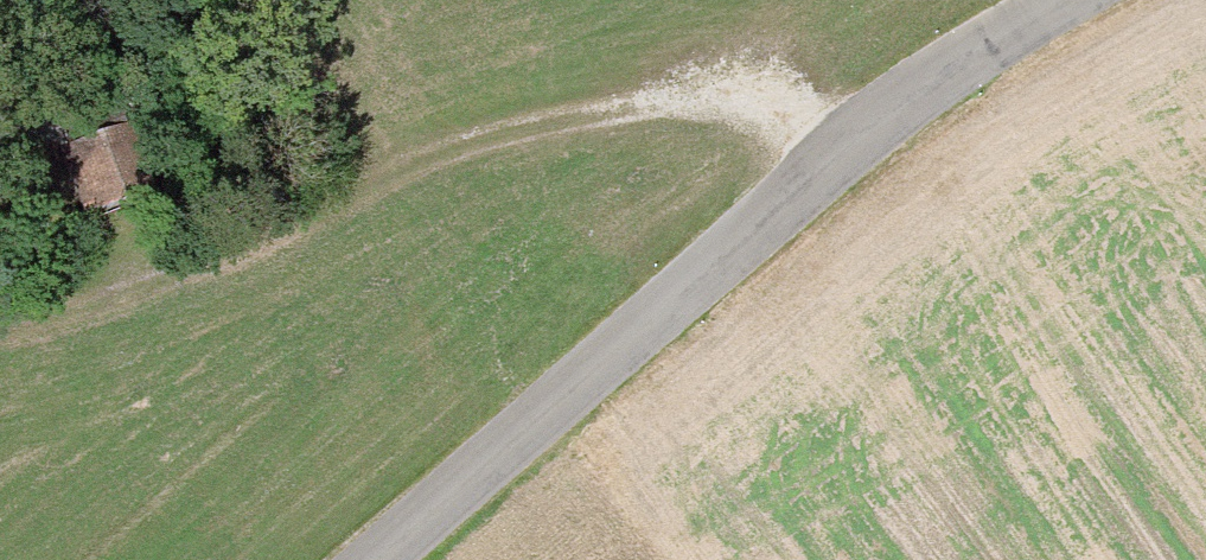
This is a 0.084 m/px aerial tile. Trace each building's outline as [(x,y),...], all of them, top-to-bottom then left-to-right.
[(64,151),(84,210),(148,189),(128,130),(64,151)]
